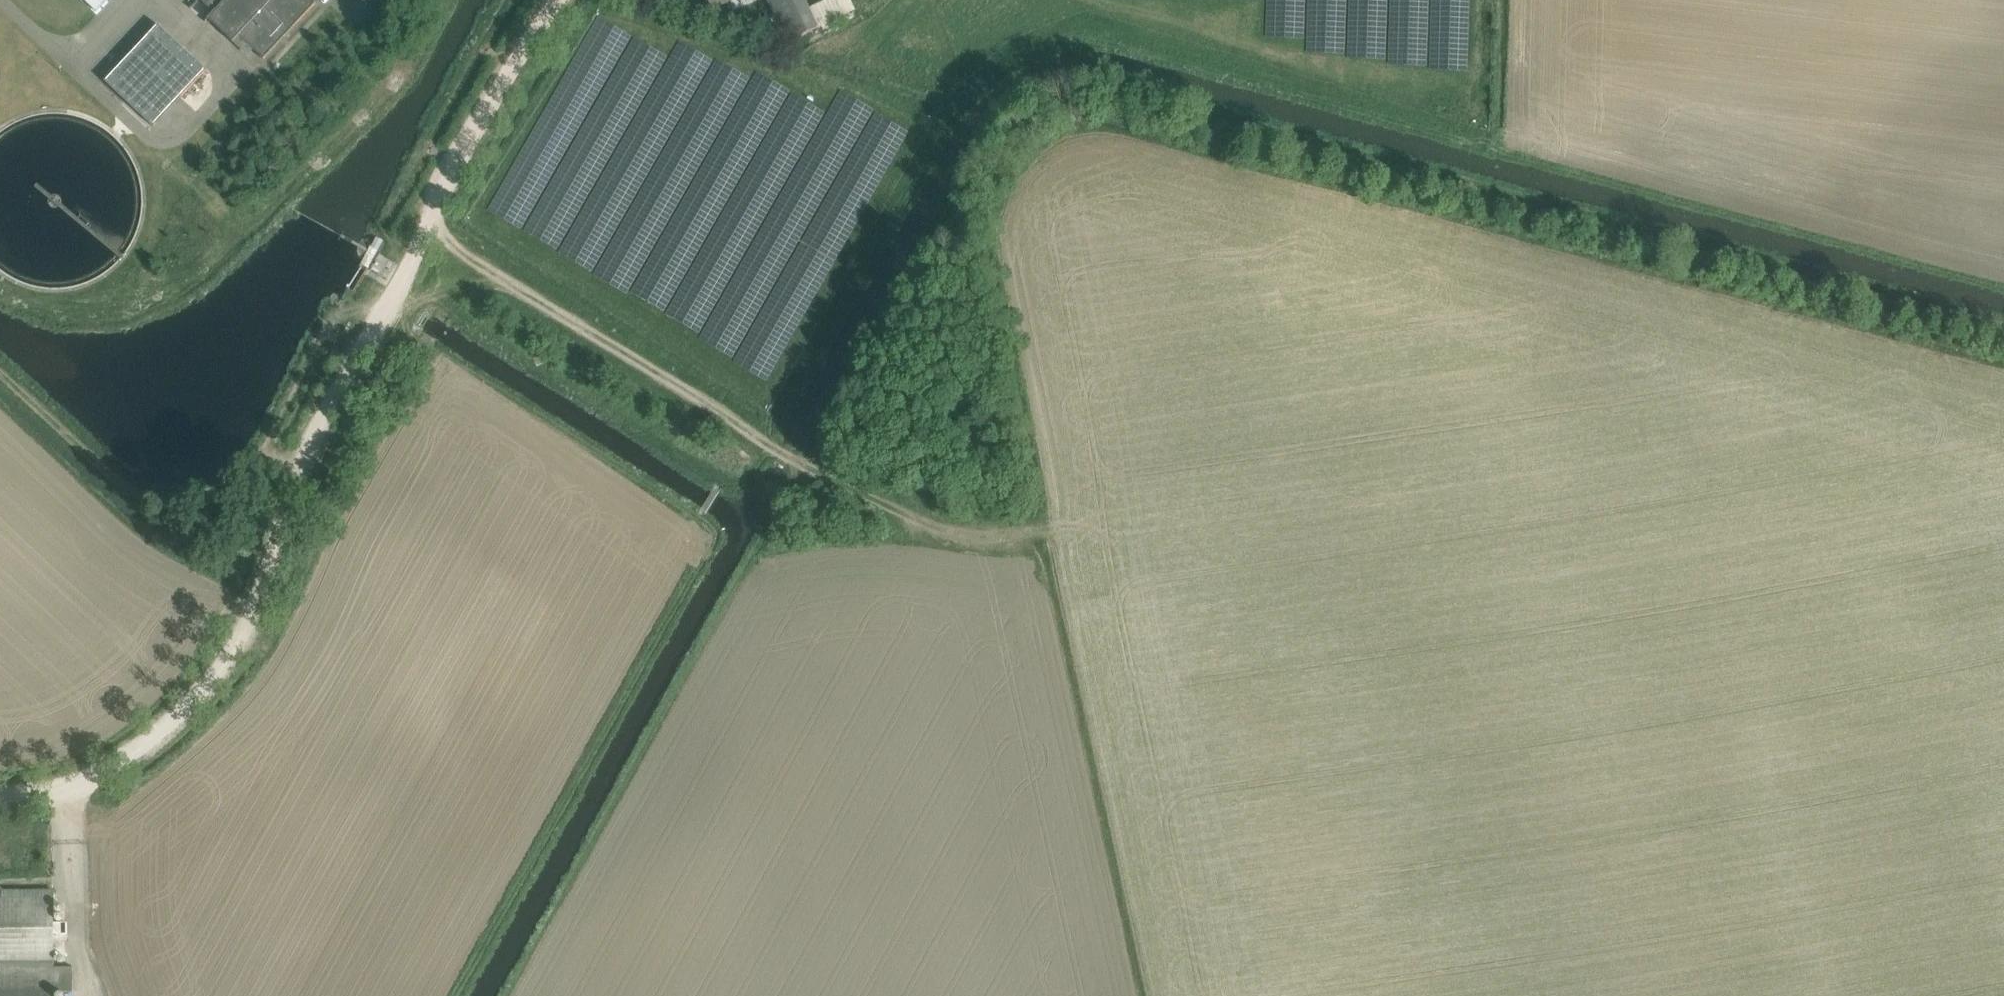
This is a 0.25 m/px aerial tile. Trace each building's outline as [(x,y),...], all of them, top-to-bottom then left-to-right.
[(214,12),(208,19),(233,42),(239,36),(264,59),(316,3),(313,0),(200,0),(214,12)] [(789,42),(818,28),(808,7),(805,0),(769,0),(776,14),(789,42)] [(808,7),(818,28),(844,16),(837,0),(823,0),(808,7)] [(776,14),(744,29),(787,42),(789,42),(776,14)] [(105,81),(154,127),(207,70),(158,24),(105,81)] [(53,890),(0,891),(0,995),(54,995),(54,993),(73,993),(73,967),(54,967),(54,941),(67,941),(67,923),(54,923),(53,890)]
